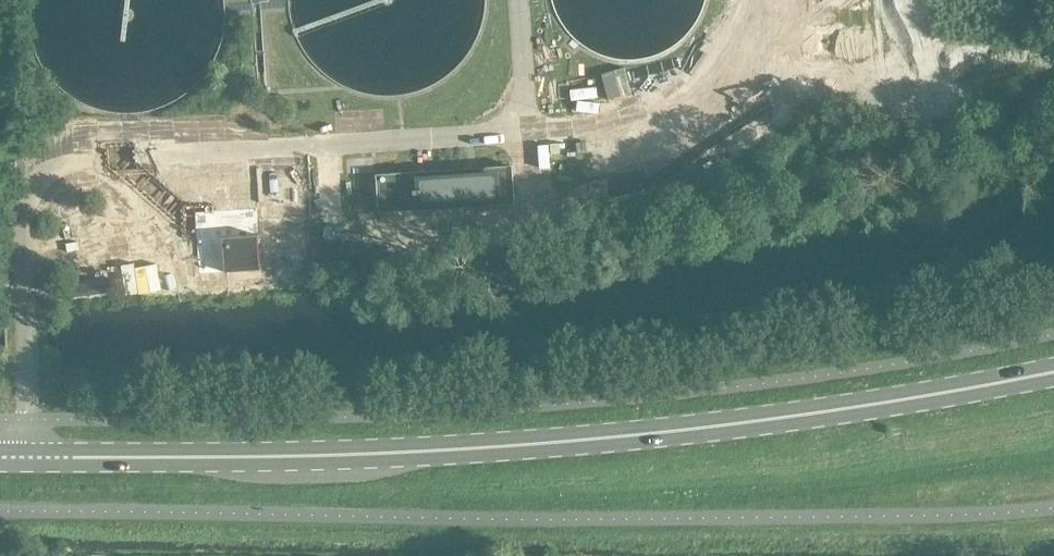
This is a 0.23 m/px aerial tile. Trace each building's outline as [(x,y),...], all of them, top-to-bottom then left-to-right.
[(513,164),(378,173),(377,174),(380,210),(515,201),(513,164)] [(554,204),(556,216),(578,214),(577,202),(554,204)] [(557,242),(555,219),(554,220),(543,220),(545,239),(545,244),(557,242)]
